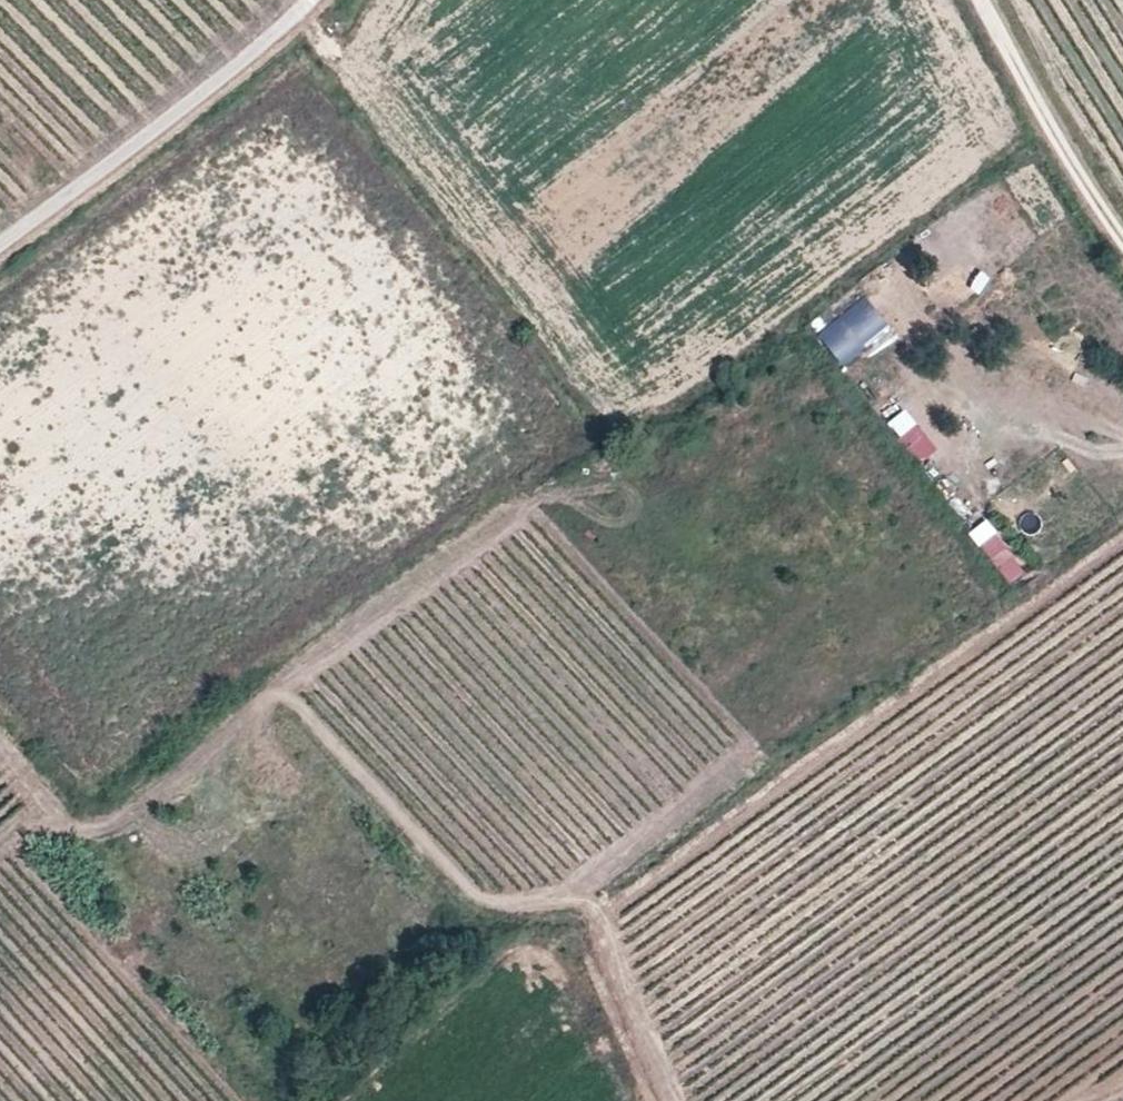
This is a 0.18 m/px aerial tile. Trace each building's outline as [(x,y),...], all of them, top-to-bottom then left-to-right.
[(837,365),(891,331),(869,297),(815,332),(837,365)] [(921,426),(898,439),(915,468),(938,455),(921,426)]
